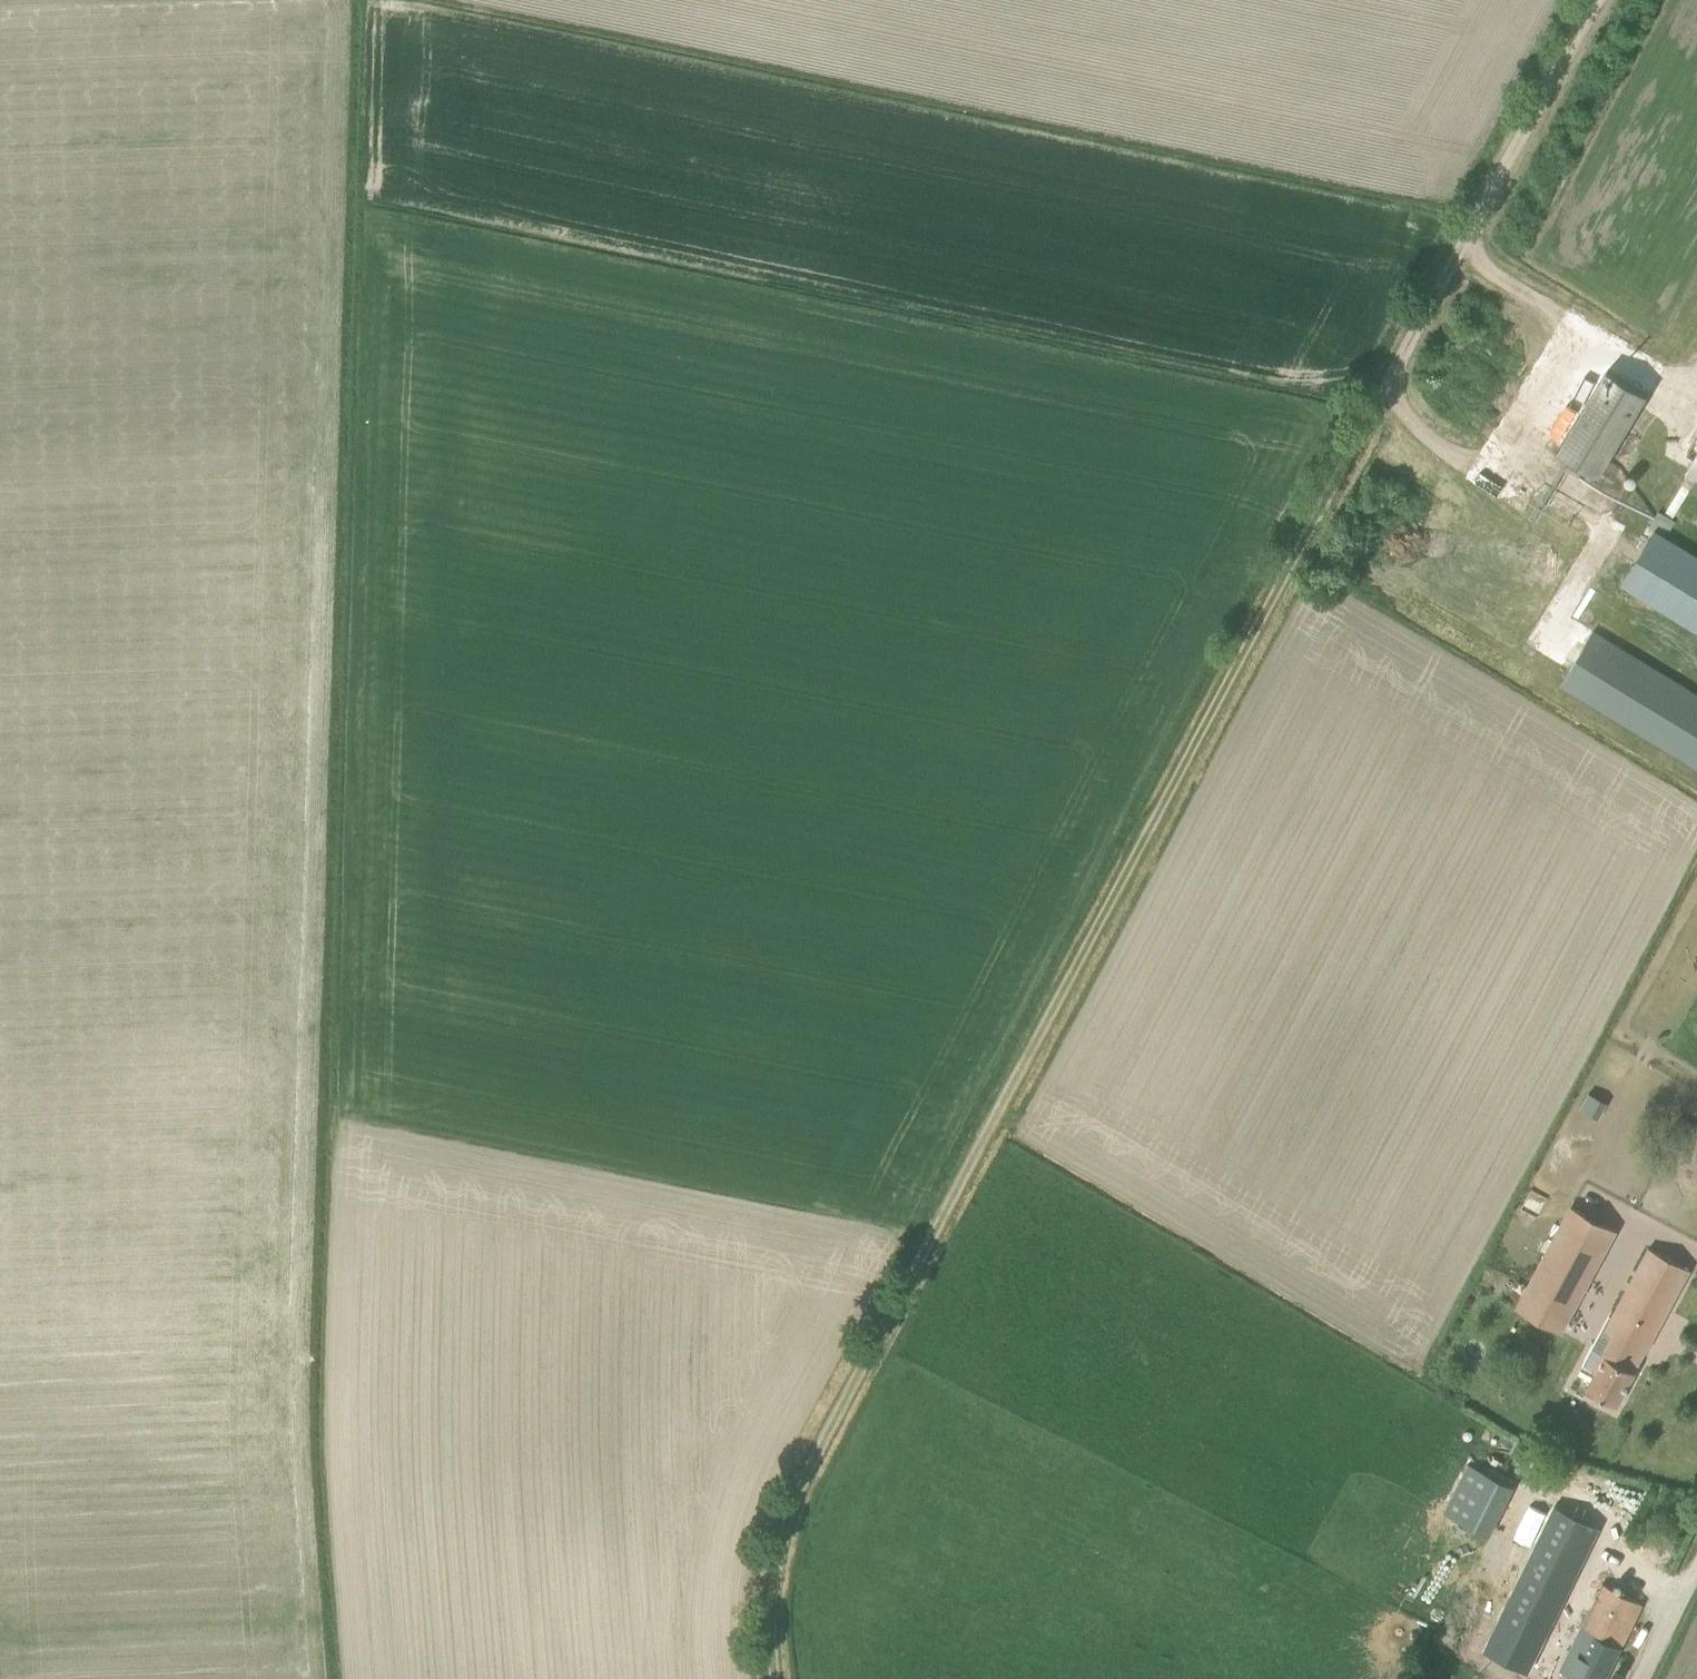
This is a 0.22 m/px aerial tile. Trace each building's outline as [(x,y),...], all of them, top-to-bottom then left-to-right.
[(1597,476),(1647,395),(1606,371),(1557,452),(1597,476)] [(1687,468),(1696,474),(1696,451),(1687,468)] [(1653,531),(1621,584),(1696,630),(1696,558),(1653,531)] [(1592,631),(1560,684),(1696,768),(1696,695),(1592,631)] [(1518,1308),(1560,1331),(1615,1229),(1573,1206),(1518,1308)] [(1600,1366),(1588,1388),(1618,1404),(1691,1269),(1650,1247),(1605,1329),(1617,1336),(1607,1355),(1598,1350),(1592,1361),(1600,1366)] [(1496,1535),(1519,1483),(1468,1461),(1445,1513),(1496,1535)] [(1606,1515),(1562,1492),(1480,1650),(1536,1678),(1551,1678),(1558,1667),(1534,1654),(1585,1555),(1591,1558),(1602,1535),(1597,1532),(1606,1515)] [(1559,1671),(1567,1675),(1565,1678),(1605,1678),(1642,1603),(1603,1584),(1559,1671)]
